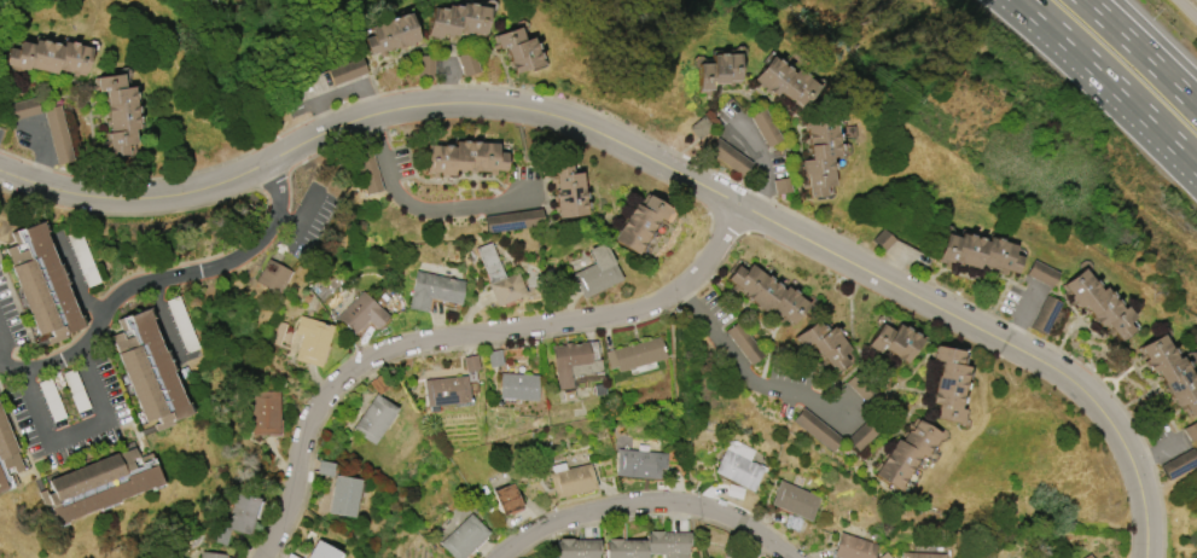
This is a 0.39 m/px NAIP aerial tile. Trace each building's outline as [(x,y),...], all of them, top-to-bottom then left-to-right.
[(489,7),(484,36),(457,31),(455,35),(441,33),(440,39),(426,36),(431,7),(446,10),(447,5),(460,7),(461,2),(489,7)] [(409,13),(419,40),(413,42),(413,43),(407,46),(407,45),(405,45),(405,47),(399,50),(397,47),(385,52),(387,54),(379,57),(378,52),(370,56),(364,39),(372,35),(368,28),(409,13)] [(541,64),(515,74),(512,68),(510,69),(507,62),(510,60),(505,47),(499,50),(498,47),(493,50),(490,43),(494,43),(492,36),(518,27),(523,40),(531,37),(541,64)] [(91,47),(85,76),(77,74),(76,77),(71,76),(71,72),(57,69),(56,74),(29,68),(28,71),(19,70),(19,71),(13,70),(14,66),(5,64),(8,47),(18,50),(19,41),(34,45),(35,40),(63,46),(64,41),(91,47)] [(456,57),(464,77),(480,71),(472,51),(456,57)] [(697,91),(696,64),(710,64),(710,54),(716,54),(716,53),(722,53),(722,54),(739,54),(739,81),(726,81),(726,83),(711,83),(711,91),(697,91)] [(434,56),(417,57),(418,78),(435,78),(434,56)] [(753,79),(769,57),(774,59),(775,59),(780,63),(780,64),(783,66),(784,65),(789,69),(788,70),(792,74),(796,69),(801,72),(801,71),(807,76),(806,77),(818,87),(802,107),(791,99),(790,100),(778,92),(775,97),(753,79)] [(333,85),(366,73),(361,58),(327,70),(333,85)] [(138,128),(133,129),(135,144),(127,145),(128,153),(110,156),(109,146),(104,147),(104,143),(106,141),(105,133),(110,133),(109,127),(106,127),(106,121),(108,120),(108,118),(105,118),(105,112),(106,111),(104,91),(98,92),(98,91),(92,91),(92,86),(94,86),(93,77),(121,74),(123,88),(132,87),(138,128)] [(8,104),(13,121),(40,114),(35,97),(8,104)] [(45,108),(54,165),(71,162),(62,106),(45,108)] [(767,148),(782,140),(764,108),(749,116),(767,148)] [(835,117),(835,121),(836,121),(837,127),(836,127),(836,134),(838,134),(838,140),(837,141),(837,144),(839,144),(839,150),(838,151),(839,156),(831,157),(831,163),(832,163),(833,169),(832,169),(833,186),(825,186),(826,196),(808,198),(808,188),(802,190),(802,184),(807,182),(806,174),(803,175),(802,161),(810,159),(807,120),(835,117)] [(496,144),(496,152),(505,153),(505,170),(495,170),(495,175),(488,175),(489,172),(475,172),(475,173),(470,173),(470,172),(464,170),(464,173),(459,173),(459,170),(453,170),(453,175),(447,175),(447,178),(441,178),(441,175),(438,175),(438,173),(436,173),(436,178),(431,178),(431,174),(425,174),(425,146),(454,146),(454,141),(496,144)] [(710,157),(743,177),(752,162),(719,142),(710,157)] [(382,191),(371,153),(354,158),(366,195),(382,191)] [(557,219),(552,182),(548,184),(547,176),(553,175),(552,167),(569,164),(570,174),(579,173),(585,215),(557,219)] [(773,180),(776,195),(790,192),(788,178),(773,180)] [(668,208),(661,221),(656,219),(653,223),(655,223),(652,229),(650,228),(649,232),(650,233),(646,238),(645,238),(641,244),(643,244),(639,250),(638,250),(635,255),(610,240),(632,203),(638,207),(643,200),(640,199),(644,194),(668,208)] [(486,215),(486,231),(542,227),(541,211),(486,215)] [(41,222),(45,232),(43,233),(57,265),(58,265),(65,284),(64,285),(76,316),(79,315),(82,327),(64,335),(65,338),(48,344),(46,338),(51,336),(48,331),(37,336),(10,267),(11,267),(4,249),(14,245),(10,233),(16,231),(18,238),(24,236),(22,229),(41,222)] [(936,258),(945,233),(957,238),(959,233),(964,234),(965,233),(971,236),(970,237),(974,238),(975,237),(981,238),(981,239),(986,242),(987,237),(993,239),(993,238),(1000,239),(999,240),(1015,245),(1011,254),(1021,257),(1016,273),(1006,271),(1005,275),(998,273),(999,271),(978,265),(977,269),(951,261),(951,263),(936,258)] [(621,280),(582,298),(570,275),(594,263),(587,249),(602,242),(621,280)] [(525,295),(494,307),(486,284),(488,283),(475,249),(490,243),(505,277),(517,272),(525,295)] [(268,260),(291,272),(279,293),(256,281),(268,260)] [(1051,288),(1058,273),(1032,260),(1025,275),(1051,288)] [(808,303),(791,325),(769,308),(766,313),(743,295),(744,293),(739,289),(737,292),(731,287),(733,284),(726,279),(737,266),(744,272),(749,265),(765,277),(766,275),(772,279),(771,280),(773,283),(773,281),(779,285),(778,286),(783,290),(785,286),(790,290),(791,289),(796,293),(795,293),(808,303)] [(1062,285),(1082,268),(1092,280),(1093,279),(1097,285),(1096,286),(1099,290),(1104,286),(1108,291),(1109,290),(1112,296),(1111,297),(1114,300),(1115,298),(1118,304),(1121,309),(1125,306),(1134,316),(1127,322),(1133,330),(1118,341),(1114,333),(1110,337),(1105,331),(1108,330),(1103,324),(1099,327),(1081,304),(1077,308),(1069,297),(1070,296),(1062,285)] [(416,271),(464,281),(459,304),(429,298),(425,313),(407,309),(416,271)] [(362,291),(388,316),(376,330),(367,320),(353,335),(336,318),(362,291)] [(1046,335),(1061,302),(1045,295),(1030,327),(1046,335)] [(147,308),(151,319),(150,320),(162,351),(164,351),(172,371),(170,371),(184,403),(185,403),(188,414),(170,422),(172,425),(155,431),(152,425),(157,423),(155,417),(144,422),(116,354),(117,353),(110,336),(121,332),(116,320),(122,318),(124,325),(130,322),(128,316),(147,308)] [(319,367),(295,359),(302,336),(294,333),(300,315),(332,326),(319,367)] [(794,337),(817,320),(820,325),(821,324),(825,330),(824,330),(825,332),(832,326),(833,327),(835,327),(838,332),(837,333),(849,349),(842,355),(847,362),(833,372),(819,354),(818,355),(808,343),(802,348),(794,337)] [(764,355),(736,322),(725,331),(752,365),(764,355)] [(920,341),(905,364),(882,348),(877,354),(865,345),(881,324),(891,331),(896,324),(901,327),(902,326),(907,330),(907,331),(910,332),(911,331),(916,335),(914,337),(920,341)] [(1195,382),(1196,386),(1196,389),(1196,411),(1189,415),(1181,403),(1175,407),(1155,371),(1150,373),(1144,361),(1146,359),(1139,347),(1161,335),(1175,359),(1179,356),(1183,361),(1184,361),(1187,367),(1185,367),(1189,374),(1190,373),(1193,379),(1192,379),(1193,382),(1195,382)] [(664,358),(616,372),(615,367),(609,370),(603,351),(612,349),(612,350),(658,336),(664,358)] [(556,389),(551,347),(588,342),(591,360),(599,359),(600,373),(571,377),(573,386),(556,389)] [(960,424),(935,419),(937,405),(931,403),(939,361),(930,360),(932,345),(961,351),(959,365),(966,367),(965,372),(966,373),(965,379),(964,379),(964,383),(965,383),(964,389),(963,389),(961,397),(961,403),(960,403),(959,408),(963,409),(960,424)] [(478,369),(476,356),(462,358),(464,371),(478,369)] [(538,376),(536,400),(498,399),(499,373),(538,376)] [(425,407),(423,380),(466,376),(469,402),(425,407)] [(278,391),(278,435),(252,435),(252,390),(278,391)] [(372,444),(350,430),(376,394),(397,409),(372,444)] [(792,421),(830,452),(840,439),(803,408),(792,421)] [(5,489),(0,491),(0,410),(17,452),(16,452),(22,470),(12,473),(17,486),(12,488),(8,479),(2,482),(5,489)] [(896,490),(873,475),(896,438),(900,441),(916,418),(940,434),(931,447),(932,448),(929,454),(926,453),(924,458),(920,455),(918,459),(918,460),(914,466),(913,465),(912,467),(913,469),(910,475),(908,473),(903,479),(905,481),(901,487),(900,486),(896,490)] [(863,436),(866,441),(875,437),(869,425),(853,433),(856,439),(863,436)] [(736,441),(755,451),(749,461),(759,465),(760,465),(767,467),(765,472),(762,470),(751,492),(713,472),(728,441),(736,441)] [(161,483),(150,488),(150,487),(117,500),(118,501),(98,508),(66,521),(66,522),(56,527),(48,507),(45,510),(37,493),(45,489),(46,494),(52,493),(47,481),(115,453),(116,454),(133,448),(136,458),(149,453),(151,458),(144,461),(146,467),(152,465),(161,483)] [(657,478),(614,475),(616,449),(667,453),(664,470),(658,469),(657,478)] [(1166,479),(1196,468),(1196,461),(1193,450),(1160,462),(1166,479)] [(595,488),(554,499),(547,473),(552,472),(551,466),(564,463),(565,469),(589,463),(595,488)] [(353,518),(327,513),(335,476),(359,479),(353,518)] [(769,505),(779,481),(819,498),(809,522),(769,505)] [(511,483),(522,510),(507,516),(507,513),(500,516),(490,492),(511,483)] [(260,499),(249,535),(226,528),(236,492),(260,499)] [(489,533),(463,557),(453,557),(438,544),(470,513),(489,533)] [(687,554),(687,557),(662,557),(662,554),(645,554),(645,557),(604,557),(604,541),(608,541),(608,539),(621,539),(621,541),(645,540),(645,534),(649,534),(649,531),(662,531),(662,533),(690,533),(690,546),(686,546),(686,553),(685,553),(686,554),(687,554)] [(876,545),(871,557),(838,557),(831,556),(839,533),(876,545)] [(597,553),(597,557),(555,557),(554,541),(558,541),(558,539),(571,539),(571,541),(599,540),(599,553),(597,553)] [(338,553),(335,557),(304,557),(315,540),(338,553)]
